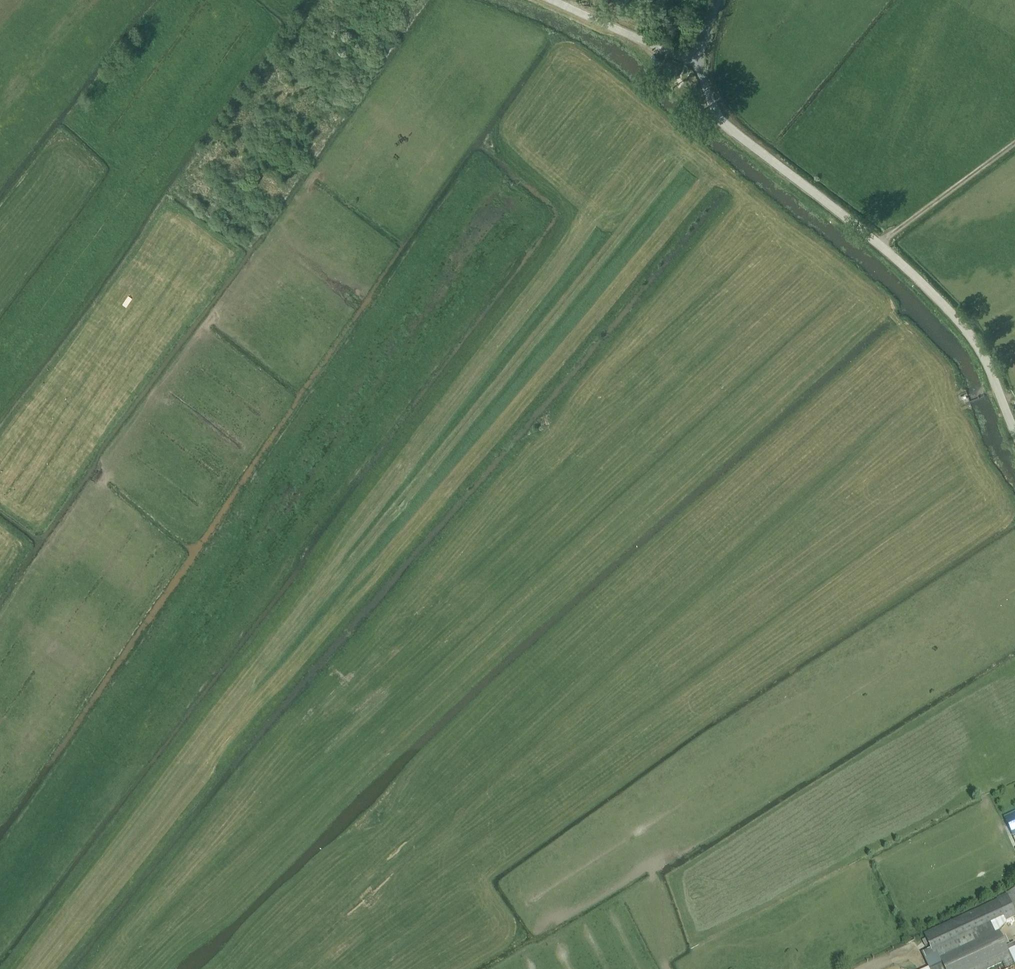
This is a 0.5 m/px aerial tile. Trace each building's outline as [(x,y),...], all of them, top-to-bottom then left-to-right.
[(1005,817),(1013,835),(1014,835),(1014,812),(1005,817)] [(1007,894),(997,899),(1007,920),(1014,916),(1014,890),(1007,894)] [(998,930),(940,957),(945,968),(972,968),(1009,952),(998,930)]
